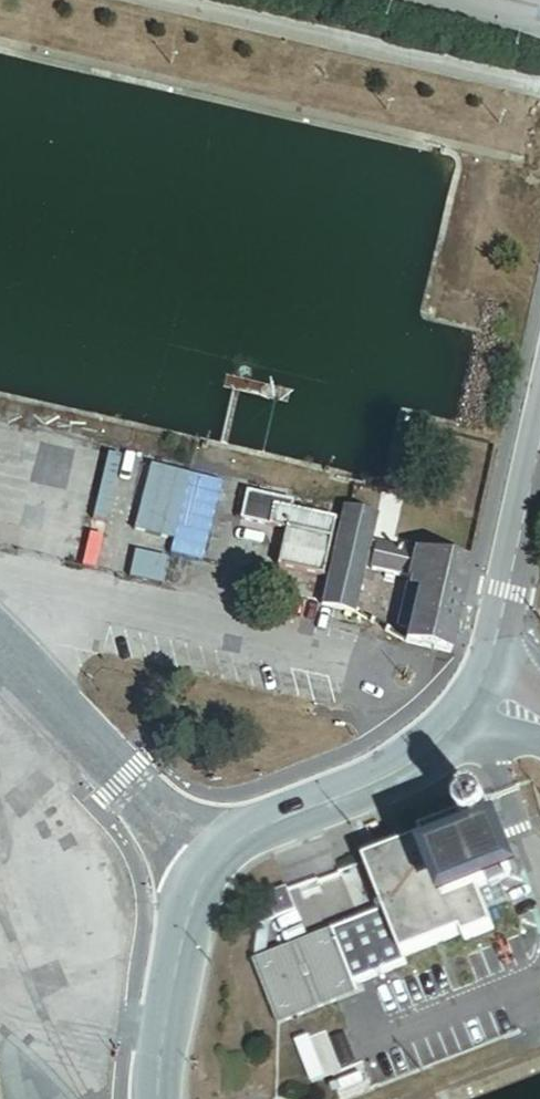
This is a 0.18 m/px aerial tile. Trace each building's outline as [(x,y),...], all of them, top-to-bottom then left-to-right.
[(192,473),(153,461),(133,528),(173,540),(192,473)] [(240,522),(266,527),(270,509),(291,513),(293,504),(246,494),(240,522)] [(291,513),(270,509),(266,527),(285,531),(277,566),(320,575),(332,522),(291,513)] [(320,606),(351,612),(354,613),(368,543),(374,517),(340,509),(320,606)] [(469,565),(375,545),(369,571),(406,578),(396,627),(406,629),(403,641),(450,651),(469,565)] [(166,557),(134,549),(129,569),(161,577),(166,557)] [(486,840),(490,838),(494,835),(497,830),(497,825),(496,820),(493,815),(489,812),(484,811),(479,811),(474,813),(470,817),(468,821),(467,827),(468,832),(471,836),(475,839),(480,841),(486,840)] [(386,917),(402,958),(407,957),(470,932),(472,938),(492,930),(483,908),(476,892),(486,888),(471,850),(462,828),(367,866),(365,863),(364,863),(386,917)] [(476,892),(483,908),(511,897),(529,890),(508,835),(471,850),(486,888),(476,892)] [(289,893),(269,900),(276,918),(296,910),(289,893)] [(358,991),(412,969),(407,957),(402,958),(386,917),(337,937),(358,991)] [(273,925),(261,930),(256,969),(268,964),(273,925)] [(256,969),(280,1031),(361,999),(358,991),(337,937),(268,964),(256,969)] [(352,1041),(351,1037),(299,1058),(302,1064),(315,1098),(349,1098),(372,1090),(352,1041)]
